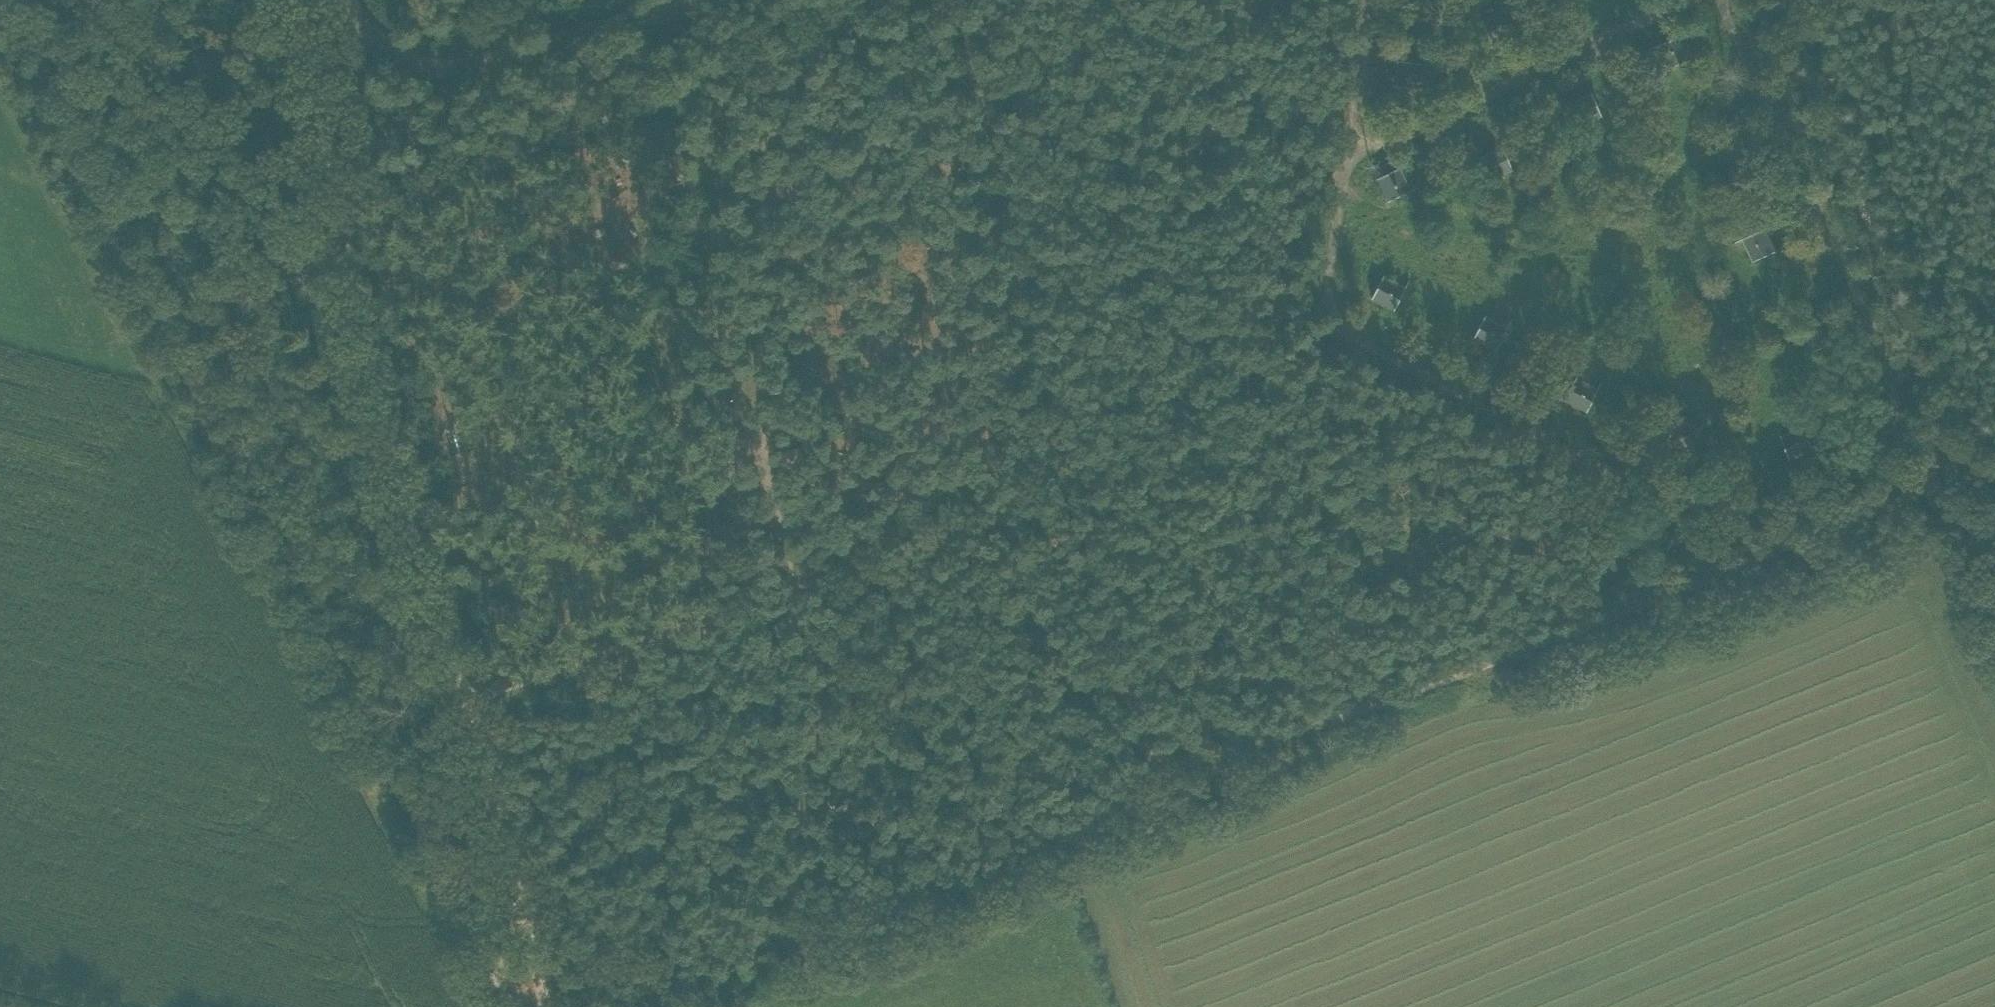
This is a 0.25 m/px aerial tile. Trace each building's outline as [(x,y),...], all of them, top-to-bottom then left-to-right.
[(1480,21),(1491,44),(1514,33),(1502,10),(1480,21)] [(1394,86),(1419,88),(1422,64),(1397,61),(1394,86)] [(1479,156),(1490,180),(1512,169),(1501,146),(1479,156)] [(1375,179),(1386,202),(1410,190),(1399,168),(1375,179)] [(1742,239),(1752,262),(1776,251),(1766,228),(1742,239)] [(1371,300),(1393,311),(1405,287),(1382,276),(1371,300)] [(1471,339),(1493,351),(1505,327),(1484,315),(1471,339)] [(1562,402),(1585,413),(1597,389),(1574,377),(1562,402)] [(1664,443),(1686,454),(1699,430),(1677,418),(1664,443)] [(1814,452),(1804,427),(1781,436),(1791,461),(1814,452)]
